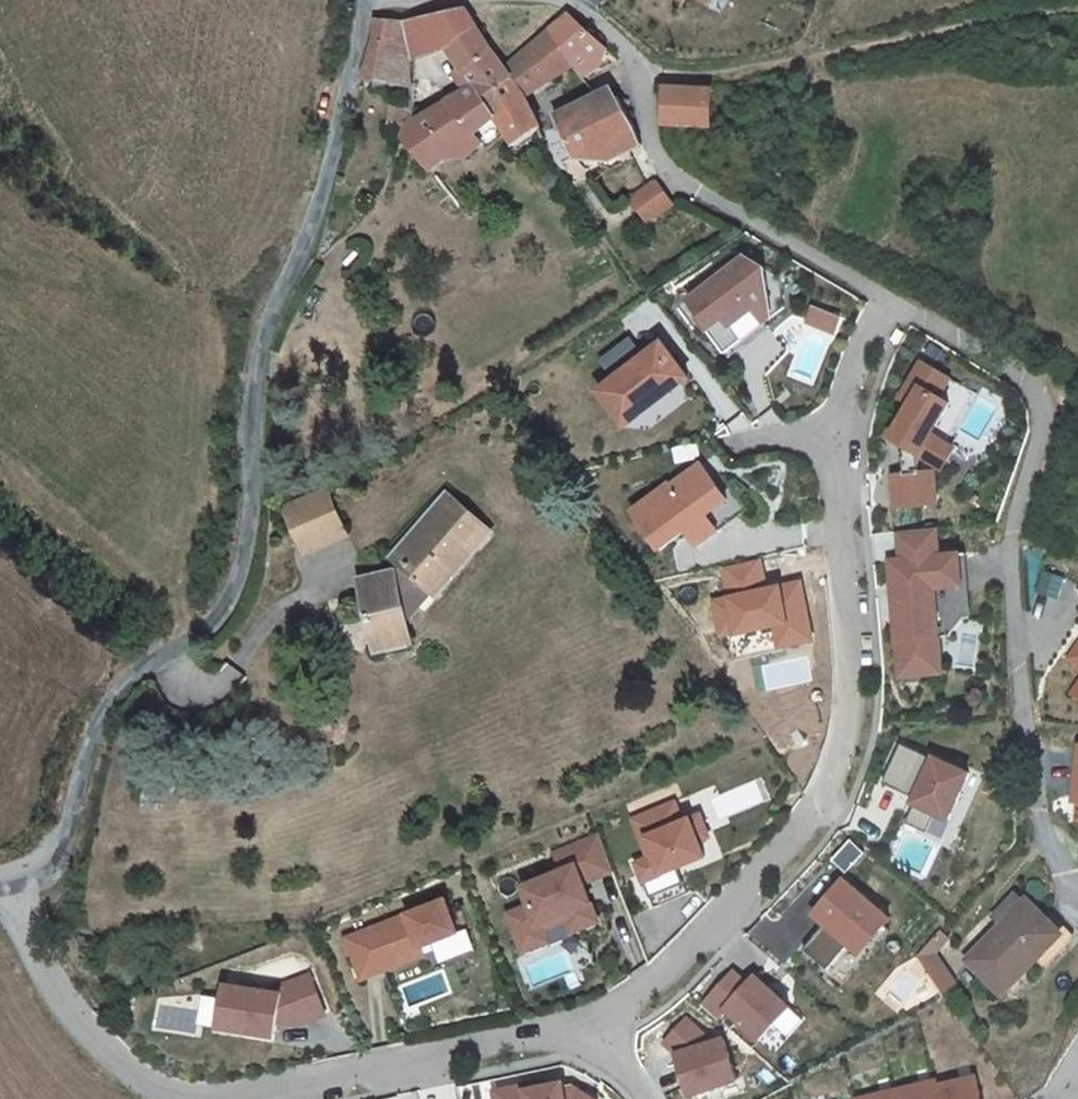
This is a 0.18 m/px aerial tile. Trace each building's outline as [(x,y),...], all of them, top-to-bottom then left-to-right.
[(443,17),(426,23),(443,50),(465,85),(410,119),(400,139),(425,167),(496,120),(484,96),(511,80),(503,65),(466,16),(456,14),(443,17)] [(569,17),(547,33),(565,65),(572,77),(601,64),(589,47),(569,17)] [(443,50),(426,23),(421,25),(415,27),(414,60),(443,50)] [(377,45),(363,86),(414,92),(414,60),(414,48),(398,46),(397,26),(385,25),(377,45)] [(414,48),(415,27),(397,26),(398,46),(414,48)] [(565,65),(547,33),(503,65),(511,80),(484,96),(496,120),(512,148),(539,139),(553,170),(579,157),(551,119),(550,111),(546,103),(528,108),(519,93),(565,65)] [(612,89),(550,111),(551,119),(579,157),(597,148),(603,158),(637,143),(635,139),(612,89)] [(702,132),(705,94),(662,92),(660,130),(702,132)] [(654,185),(632,204),(650,225),(672,206),(654,185)] [(742,256),(684,299),(699,319),(697,321),(721,353),(738,340),(727,326),(765,297),(762,268),(742,256)] [(765,297),(727,326),(738,340),(761,322),(761,321),(780,307),(776,276),(762,268),(765,297)] [(738,340),(721,353),(724,356),(764,326),(761,322),(738,340)] [(896,330),(891,341),(898,345),(903,334),(896,330)] [(598,355),(612,374),(597,385),(625,421),(688,373),(661,337),(643,350),(629,331),(598,355)] [(947,374),(917,359),(897,397),(908,402),(891,437),(907,445),(901,455),(904,457),(905,472),(894,473),(896,505),(938,503),(936,470),(921,471),(920,454),(921,452),(926,455),(937,433),(931,431),(948,398),(937,393),(947,374)] [(937,433),(926,455),(945,464),(956,443),(937,433)] [(669,486),(630,513),(658,553),(685,534),(728,504),(713,482),(702,466),(670,488),(669,486)] [(713,482),(728,504),(739,519),(748,513),(721,476),(713,482)] [(494,532),(449,491),(391,547),(397,563),(391,570),(357,580),(373,653),(410,641),(406,625),(399,599),(423,577),(439,590),(494,532)] [(322,495),(283,518),(301,549),(340,526),(322,495)] [(728,504),(685,534),(696,549),(739,519),(728,504)] [(937,531),(899,534),(901,562),(890,562),(891,580),(902,580),(903,591),(899,591),(901,624),(894,631),(897,679),(939,676),(937,641),(934,591),(961,589),(959,559),(939,560),(937,531)] [(406,625),(439,590),(423,577),(399,599),(406,625)] [(902,580),(891,580),(894,631),(901,624),(899,591),(903,591),(902,580)] [(961,589),(934,591),(937,641),(948,640),(963,623),(961,589)] [(901,744),(883,784),(903,793),(904,789),(916,794),(914,798),(912,804),(914,805),(906,824),(927,834),(936,815),(949,821),(970,774),(933,758),(932,759),(930,765),(918,759),(921,754),(901,744)] [(932,759),(921,754),(918,759),(930,765),(932,759)] [(1074,756),(1068,797),(1077,798),(1077,757),(1074,756)] [(647,841),(629,850),(649,893),(688,875),(676,850),(703,837),(696,822),(706,818),(696,796),(679,804),(670,785),(629,804),(639,824),(644,822),(652,839),(647,841)] [(904,789),(903,793),(914,798),(916,794),(904,789)] [(644,822),(639,824),(647,841),(652,839),(644,822)] [(524,893),(502,901),(512,926),(537,917),(563,907),(568,920),(593,910),(585,889),(580,892),(574,876),(579,874),(578,871),(608,859),(594,823),(549,841),(556,859),(517,874),(524,893)] [(579,874),(574,876),(580,892),(585,889),(579,874)] [(894,913),(846,874),(822,904),(833,913),(829,918),(808,944),(832,964),(853,938),(859,930),(871,940),(894,913)] [(994,916),(1002,924),(1023,903),(1015,895),(994,916)] [(444,898),(347,940),(365,980),(425,954),(421,946),(433,942),(458,931),(444,898)] [(1037,960),(1062,934),(1026,899),(1023,903),(1002,924),(967,960),(1003,994),(1037,960)] [(833,913),(822,904),(817,909),(829,918),(833,913)] [(537,917),(512,926),(517,939),(542,929),(537,917)] [(458,931),(433,942),(436,950),(441,962),(476,946),(468,926),(458,931)] [(865,948),(871,940),(859,930),(853,938),(865,948)] [(940,931),(918,956),(930,972),(942,962),(935,953),(948,938),(940,931)] [(1062,934),(1037,960),(1046,969),(1067,948),(1064,945),(1068,940),(1062,934)] [(433,942),(421,946),(425,954),(436,950),(433,942)] [(942,962),(930,972),(945,990),(957,980),(942,962)] [(730,971),(700,1005),(715,1018),(723,1009),(756,1040),(787,1007),(752,975),(745,984),(730,971)] [(262,993),(221,987),(214,1030),(271,1039),(273,1026),(276,1009),(281,1010),(289,1029),(321,1016),(305,976),(262,993)] [(276,1009),(273,1026),(289,1029),(281,1010),(276,1009)] [(687,1018),(665,1042),(678,1053),(684,1072),(692,1095),(739,1079),(725,1037),(713,1041),(687,1018)] [(525,1086),(548,1081),(547,1076),(524,1081),(525,1086)] [(859,1096),(859,1098),(984,1098),(979,1077),(939,1085),(938,1079),(859,1096)] [(597,1098),(572,1082),(563,1083),(562,1078),(548,1081),(525,1086),(524,1081),(493,1087),(496,1098),(596,1098),(597,1098)]
